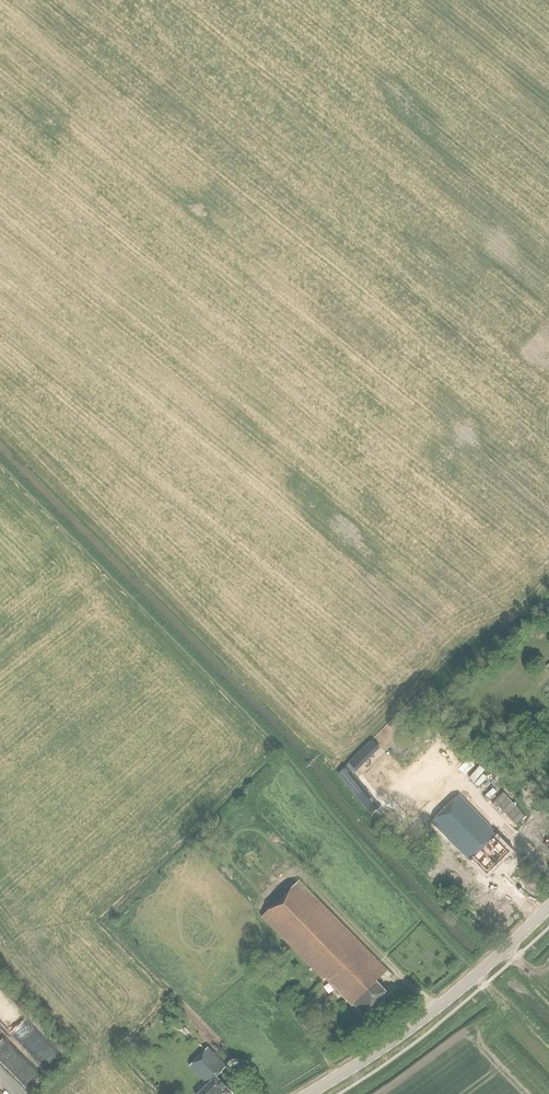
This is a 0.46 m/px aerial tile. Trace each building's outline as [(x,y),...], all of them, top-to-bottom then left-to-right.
[(354,774),(381,748),(373,740),(347,765),(354,774)] [(368,810),(377,803),(354,774),(347,765),(338,774),(368,810)] [(494,837),(493,829),(459,795),(431,822),(470,862),(474,858),(487,872),(508,852),(494,837)] [(375,982),(387,970),(298,880),(260,917),(323,981),(325,978),(352,1005),(353,1003),(364,1013),(385,992),(375,982)] [(232,1093),(215,1076),(226,1066),(208,1048),(190,1066),(207,1084),(197,1093),(232,1093)]
